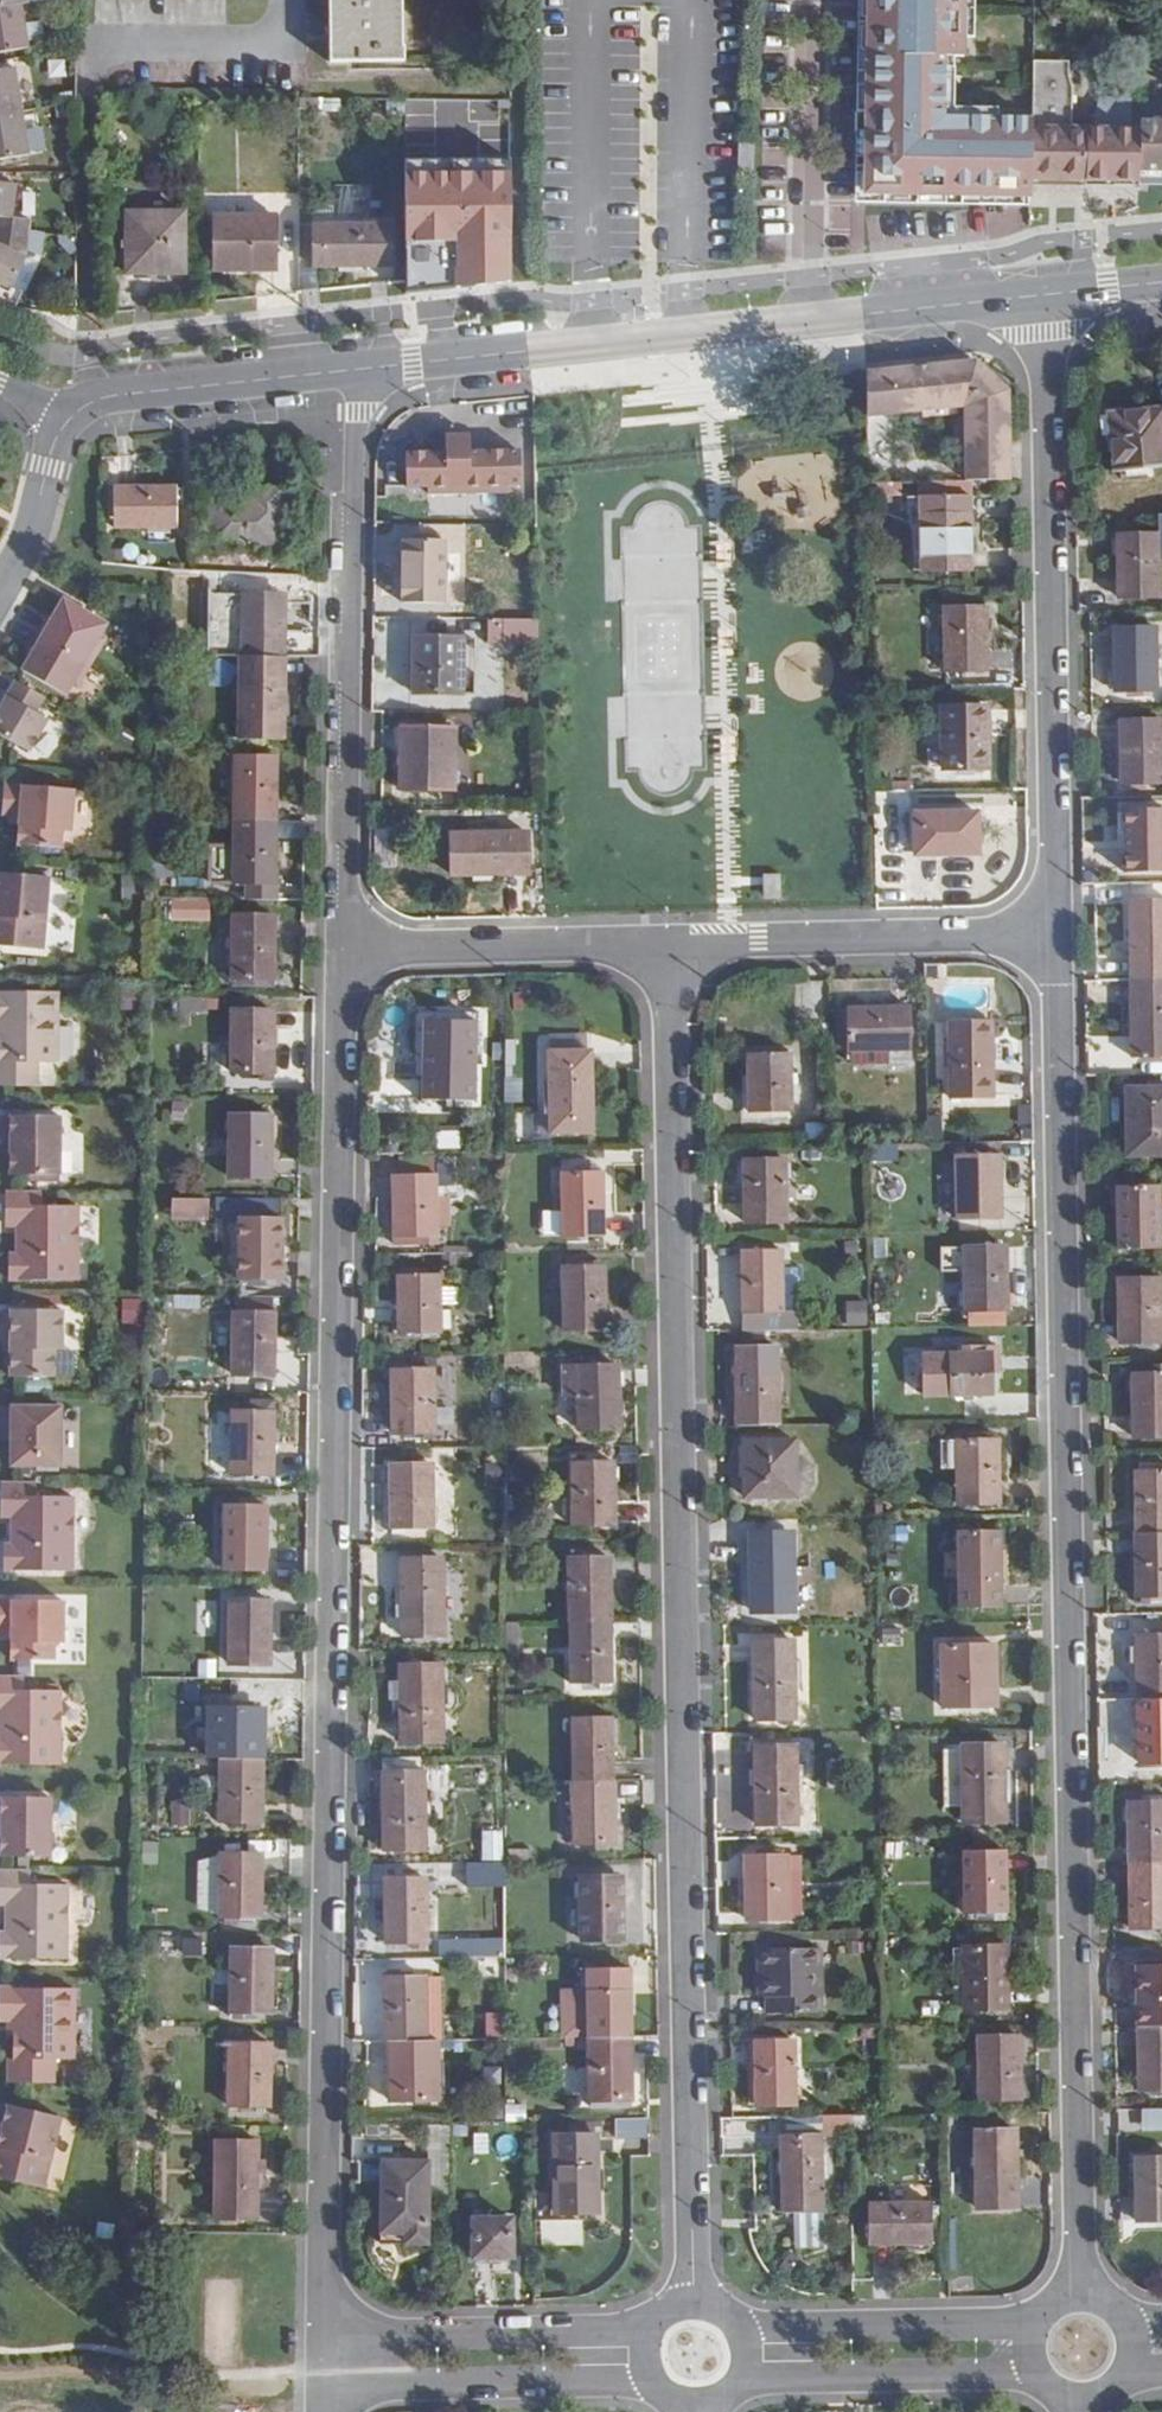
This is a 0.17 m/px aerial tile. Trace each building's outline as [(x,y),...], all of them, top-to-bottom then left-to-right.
[(405,0),(331,0),(333,68),(406,66),(405,0)] [(1033,210),(1033,201),(1010,200),(869,199),(870,0),(859,0),(858,207),(1033,210)] [(1010,200),(1023,181),(1033,181),(1034,118),(945,117),(945,56),(966,56),(966,0),(870,0),(869,199),(1010,200)] [(22,4),(0,7),(0,53),(30,49),(22,4)] [(1106,44),(1107,14),(1069,8),(1049,4),(1048,23),(1069,23),(1070,43),(1106,44)] [(1034,57),(1034,112),(1034,118),(1033,181),(1139,181),(1139,173),(1139,131),(1132,131),(1132,113),(1098,113),(1098,130),(1079,130),(1078,112),(1074,112),(1074,85),(1069,72),(1070,58),(1034,57)] [(23,112),(18,69),(0,71),(0,116),(23,112)] [(1098,113),(1132,113),(1133,99),(1098,99),(1098,113)] [(23,112),(0,116),(0,161),(29,157),(23,112)] [(1139,131),(1139,173),(1161,173),(1161,121),(1139,121),(1139,131)] [(756,175),(757,143),(740,142),(739,175),(756,175)] [(515,290),(514,153),(400,154),(402,291),(515,290)] [(1023,181),(1010,200),(1033,201),(1033,181),(1023,181)] [(19,186),(0,184),(0,251),(26,263),(31,236),(34,220),(17,219),(19,186)] [(191,275),(190,213),(133,214),(133,276),(191,275)] [(282,268),(283,216),(221,217),(220,269),(282,268)] [(397,266),(397,224),(319,224),(319,267),(397,266)] [(26,263),(0,251),(0,303),(6,306),(14,309),(22,292),(15,288),(26,263)] [(958,414),(959,457),(1003,457),(1001,394),(978,370),(901,372),(869,373),(869,416),(958,414)] [(1126,411),(1128,433),(1116,434),(1120,470),(1161,467),(1161,407),(1126,411)] [(1126,411),(1114,413),(1116,434),(1128,433),(1126,411)] [(524,455),(412,453),(411,494),(523,496),(524,455)] [(959,457),(959,479),(976,479),(1003,479),(1003,457),(959,457)] [(927,567),(975,568),(976,479),(959,479),(871,480),(872,512),(906,511),(927,511),(927,567)] [(174,531),(176,491),(112,491),(111,531),(174,531)] [(250,494),(249,504),(212,504),(210,553),(283,554),(285,495),(250,494)] [(927,567),(927,511),(906,511),(906,520),(912,532),(912,568),(927,567)] [(1121,531),(1122,594),(1161,593),(1161,530),(1121,531)] [(447,604),(449,541),(407,541),(405,603),(447,604)] [(244,598),(193,598),(192,658),(245,657),(287,657),(287,593),(244,593),(244,598)] [(40,633),(42,635),(91,663),(104,638),(100,636),(106,624),(63,599),(52,618),(50,616),(40,633)] [(992,668),(992,607),(950,607),(951,669),(992,668)] [(540,620),(492,619),(492,639),(541,640),(540,620)] [(1160,688),(1159,626),(1117,626),(1118,690),(1160,688)] [(91,663),(42,635),(22,670),(65,695),(72,684),(77,687),(91,663)] [(466,637),(416,637),(416,693),(465,693),(466,637)] [(286,740),(287,721),(287,657),(245,657),(246,720),(246,740),(286,740)] [(16,681),(0,708),(0,735),(29,751),(47,719),(35,712),(44,697),(16,681)] [(990,768),(991,704),(948,704),(948,749),(948,767),(948,769),(990,768)] [(1125,718),(1126,779),(1161,779),(1161,717),(1125,718)] [(457,791),(457,730),(405,729),(404,791),(457,791)] [(948,767),(948,749),(927,749),(927,768),(948,767)] [(220,821),(237,821),(279,820),(280,757),(237,757),(237,796),(219,796),(220,821)] [(60,848),(61,831),(70,832),(74,790),(5,783),(2,815),(10,816),(20,817),(19,825),(17,844),(60,848)] [(1126,809),(1127,872),(1161,872),(1161,809),(1126,809)] [(980,852),(980,811),(917,813),(918,853),(980,852)] [(20,817),(10,816),(9,824),(19,825),(20,817)] [(278,901),(278,886),(279,820),(237,821),(236,845),(211,844),(210,887),(247,887),(246,901),(278,901)] [(529,876),(530,836),(452,837),(452,877),(529,876)] [(0,873),(0,946),(43,949),(48,877),(0,873)] [(763,875),(765,900),(782,899),(780,873),(763,875)] [(205,920),(205,901),(170,901),(170,919),(205,920)] [(1133,904),(1135,980),(1161,979),(1161,903),(1133,904)] [(276,980),(277,916),(235,916),(234,979),(276,980)] [(1135,980),(1136,1059),(1161,1059),(1161,979),(1135,980)] [(56,1063),(57,992),(0,991),(0,1085),(37,1086),(37,1063),(56,1063)] [(914,1047),(914,1006),(849,1005),(841,1005),(842,1065),(850,1065),(849,1046),(914,1047)] [(275,1073),(276,1009),(234,1010),(233,1073),(275,1073)] [(479,1099),(479,1017),(425,1016),(425,1098),(479,1099)] [(955,1098),(996,1097),(995,1041),(995,1021),(955,1020),(955,1098)] [(889,1064),(889,1047),(849,1046),(850,1065),(889,1064)] [(592,1131),(593,1053),(552,1053),(551,1131),(592,1131)] [(792,1109),(792,1053),(750,1053),(751,1109),(792,1109)] [(505,1080),(506,1103),(522,1102),(521,1080),(505,1080)] [(1130,1088),(1130,1154),(1161,1153),(1161,1088),(1130,1088)] [(275,1113),(233,1113),(232,1177),(274,1178),(275,1113)] [(2,1134),(10,1135),(10,1149),(10,1174),(60,1175),(60,1116),(2,1115),(2,1134)] [(10,1135),(2,1134),(2,1149),(10,1149),(10,1135)] [(1003,1217),(1003,1155),(959,1156),(960,1218),(1003,1217)] [(787,1221),(787,1159),(745,1159),(746,1223),(787,1221)] [(604,1231),(602,1168),(562,1169),(563,1232),(604,1231)] [(441,1242),(441,1170),(400,1171),(400,1243),(441,1242)] [(1119,1183),(1119,1248),(1161,1247),(1161,1183),(1119,1183)] [(40,1193),(7,1192),(6,1226),(17,1226),(21,1226),(21,1233),(17,1233),(16,1254),(9,1254),(9,1279),(77,1280),(78,1206),(40,1206),(40,1193)] [(208,1217),(209,1199),(172,1200),(172,1217),(208,1217)] [(277,1279),(278,1216),(237,1216),(236,1279),(277,1279)] [(1011,1306),(1010,1243),(968,1244),(969,1307),(1011,1306)] [(784,1309),(783,1248),(742,1248),(742,1329),(799,1328),(799,1309),(784,1309)] [(606,1328),(604,1263),(563,1264),(565,1329),(606,1328)] [(445,1327),(444,1273),(403,1274),(404,1327),(445,1327)] [(1123,1279),(1123,1342),(1161,1342),(1161,1279),(1123,1279)] [(275,1312),(276,1297),(235,1297),(234,1377),(277,1377),(277,1312),(275,1312)] [(143,1333),(142,1299),(125,1299),(124,1323),(132,1323),(132,1333),(143,1333)] [(845,1301),(846,1326),(867,1326),(866,1301),(845,1301)] [(62,1310),(4,1309),(4,1343),(11,1343),(11,1352),(11,1377),(54,1377),(54,1349),(62,1349),(62,1310)] [(779,1346),(739,1346),(740,1424),(779,1422),(779,1346)] [(995,1392),(995,1351),(926,1352),(927,1392),(995,1392)] [(618,1427),(618,1364),(576,1365),(577,1427),(618,1427)] [(439,1429),(438,1368),(397,1367),(398,1431),(439,1429)] [(1136,1375),(1137,1438),(1161,1438),(1161,1374),(1136,1375)] [(11,1465),(60,1466),(61,1407),(3,1406),(3,1426),(11,1426),(11,1440),(11,1465)] [(275,1476),(276,1413),(234,1412),(232,1475),(275,1476)] [(11,1426),(3,1426),(2,1440),(11,1440),(11,1426)] [(792,1496),(792,1438),(742,1439),(743,1496),(792,1496)] [(1001,1504),(1000,1439),(959,1439),(960,1504),(1001,1504)] [(615,1525),(614,1461),(571,1461),(572,1526),(615,1525)] [(436,1527),(436,1463),(394,1464),(395,1528),(436,1527)] [(1137,1469),(1138,1534),(1161,1533),(1161,1469),(1137,1469)] [(35,1484),(1,1483),(1,1517),(12,1517),(16,1517),(16,1524),(12,1524),(12,1545),(5,1544),(5,1571),(72,1571),(73,1496),(35,1496),(35,1484)] [(267,1571),(268,1509),(225,1508),(224,1570),(267,1571)] [(794,1607),(793,1531),(750,1530),(752,1608),(794,1607)] [(1003,1607),(1002,1530),(960,1531),(962,1607),(1003,1607)] [(1138,1534),(1139,1597),(1161,1596),(1161,1533),(1138,1534)] [(569,1555),(569,1619),(611,1619),(610,1555),(569,1555)] [(447,1635),(447,1557),(405,1557),(405,1635),(447,1635)] [(54,1643),(63,1643),(63,1601),(0,1600),(0,1631),(1,1631),(11,1631),(11,1640),(11,1660),(54,1660),(54,1643)] [(273,1666),(274,1603),(231,1603),(230,1666),(273,1666)] [(612,1683),(611,1619),(569,1619),(570,1684),(612,1683)] [(520,1643),(521,1620),(508,1620),(507,1643),(520,1643)] [(11,1631),(1,1631),(1,1640),(11,1640),(11,1631)] [(796,1715),(795,1637),(753,1637),(754,1715),(796,1715)] [(1140,1638),(1141,1700),(1161,1700),(1161,1637),(1140,1638)] [(1002,1704),(1001,1643),(947,1643),(947,1704),(1002,1704)] [(446,1739),(446,1662),(405,1663),(404,1740),(446,1739)] [(0,1677),(0,1710),(3,1710),(3,1718),(0,1718),(0,1764),(60,1765),(61,1690),(23,1690),(22,1678),(0,1677)] [(1161,1763),(1161,1700),(1141,1700),(1141,1764),(1161,1763)] [(212,1741),(212,1761),(223,1761),(265,1761),(265,1713),(242,1712),(242,1705),(213,1705),(212,1726),(199,1726),(198,1740),(212,1741)] [(573,1716),(573,1779),(615,1778),(615,1715),(573,1716)] [(1009,1823),(1009,1744),(967,1745),(967,1750),(967,1808),(967,1823),(1009,1823)] [(798,1822),(796,1746),(755,1746),(756,1822),(798,1822)] [(948,1750),(948,1808),(967,1808),(967,1750),(948,1750)] [(223,1825),(264,1826),(265,1761),(223,1761),(223,1825)] [(433,1847),(433,1770),(393,1770),(393,1847),(433,1847)] [(615,1841),(615,1778),(573,1779),(574,1841),(615,1841)] [(50,1857),(51,1798),(0,1797),(0,1816),(1,1816),(1,1830),(1,1832),(0,1856),(50,1857)] [(171,1801),(170,1826),(190,1826),(190,1802),(171,1801)] [(1132,1801),(1132,1866),(1161,1865),(1161,1801),(1132,1801)] [(500,1831),(483,1831),(482,1860),(500,1860),(500,1831)] [(1008,1913),(1006,1849),(965,1850),(966,1914),(1008,1913)] [(263,1919),(264,1855),(221,1855),(221,1918),(263,1919)] [(788,1919),(787,1855),(745,1855),(746,1918),(788,1919)] [(802,1918),(801,1855),(787,1855),(788,1919),(802,1918)] [(1161,1928),(1161,1865),(1132,1866),(1133,1928),(1161,1928)] [(0,1871),(0,1904),(6,1904),(10,1904),(10,1912),(6,1911),(6,1933),(0,1933),(0,1958),(67,1959),(67,1884),(29,1884),(29,1871),(0,1871)] [(624,1938),(622,1875),(581,1875),(582,1939),(624,1938)] [(429,1940),(428,1876),(387,1876),(388,1940),(429,1940)] [(201,1958),(202,1939),(181,1938),(180,1957),(201,1958)] [(1009,2008),(1009,1946),(967,1945),(968,2009),(1009,2008)] [(274,1949),(232,1948),(231,2013),(273,2013),(274,1949)] [(821,2014),(820,1949),(759,1949),(759,1997),(768,1997),(768,2014),(821,2014)] [(588,1991),(562,1991),(562,2037),(588,2037),(630,2036),(629,1968),(587,1969),(588,1991)] [(1142,1971),(1142,2028),(1161,2028),(1161,1971),(1142,1971)] [(429,1975),(387,1976),(387,2040),(391,2040),(429,2039),(429,1975)] [(73,2059),(74,1988),(0,1988),(0,2020),(12,2020),(12,2035),(15,2035),(15,2059),(14,2082),(53,2082),(53,2059),(73,2059)] [(1142,2028),(1143,2092),(1161,2091),(1161,2028),(1142,2028)] [(590,2099),(631,2099),(630,2036),(588,2037),(590,2099)] [(1023,2101),(1022,2037),(981,2037),(982,2100),(1023,2101)] [(391,2100),(441,2099),(440,2039),(429,2039),(391,2040),(391,2100)] [(797,2105),(797,2040),(754,2041),(754,2105),(797,2105)] [(271,2108),(272,2045),(231,2044),(229,2108),(271,2108)] [(2,2103),(0,2112),(0,2177),(43,2188),(60,2117),(2,2103)] [(849,2116),(782,2117),(782,2127),(818,2127),(818,2129),(833,2129),(833,2136),(849,2136),(849,2116)] [(430,2131),(432,2153),(449,2152),(447,2130),(430,2131)] [(1019,2207),(1018,2131),(976,2131),(977,2208),(1019,2207)] [(825,2210),(824,2134),(782,2134),(783,2211),(825,2210)] [(598,2213),(597,2136),(555,2136),(556,2214),(598,2213)] [(257,2221),(258,2143),(217,2143),(216,2220),(257,2221)] [(1136,2157),(1138,2222),(1161,2222),(1161,2158),(1136,2157)] [(431,2243),(431,2159),(387,2160),(387,2234),(411,2234),(411,2243),(431,2243)] [(932,2244),(932,2202),(867,2204),(868,2246),(932,2244)] [(824,2248),(823,2215),(794,2215),(795,2249),(824,2248)] [(514,2259),(513,2217),(473,2218),(473,2260),(514,2259)] [(411,2243),(411,2234),(387,2234),(387,2243),(411,2243)]
